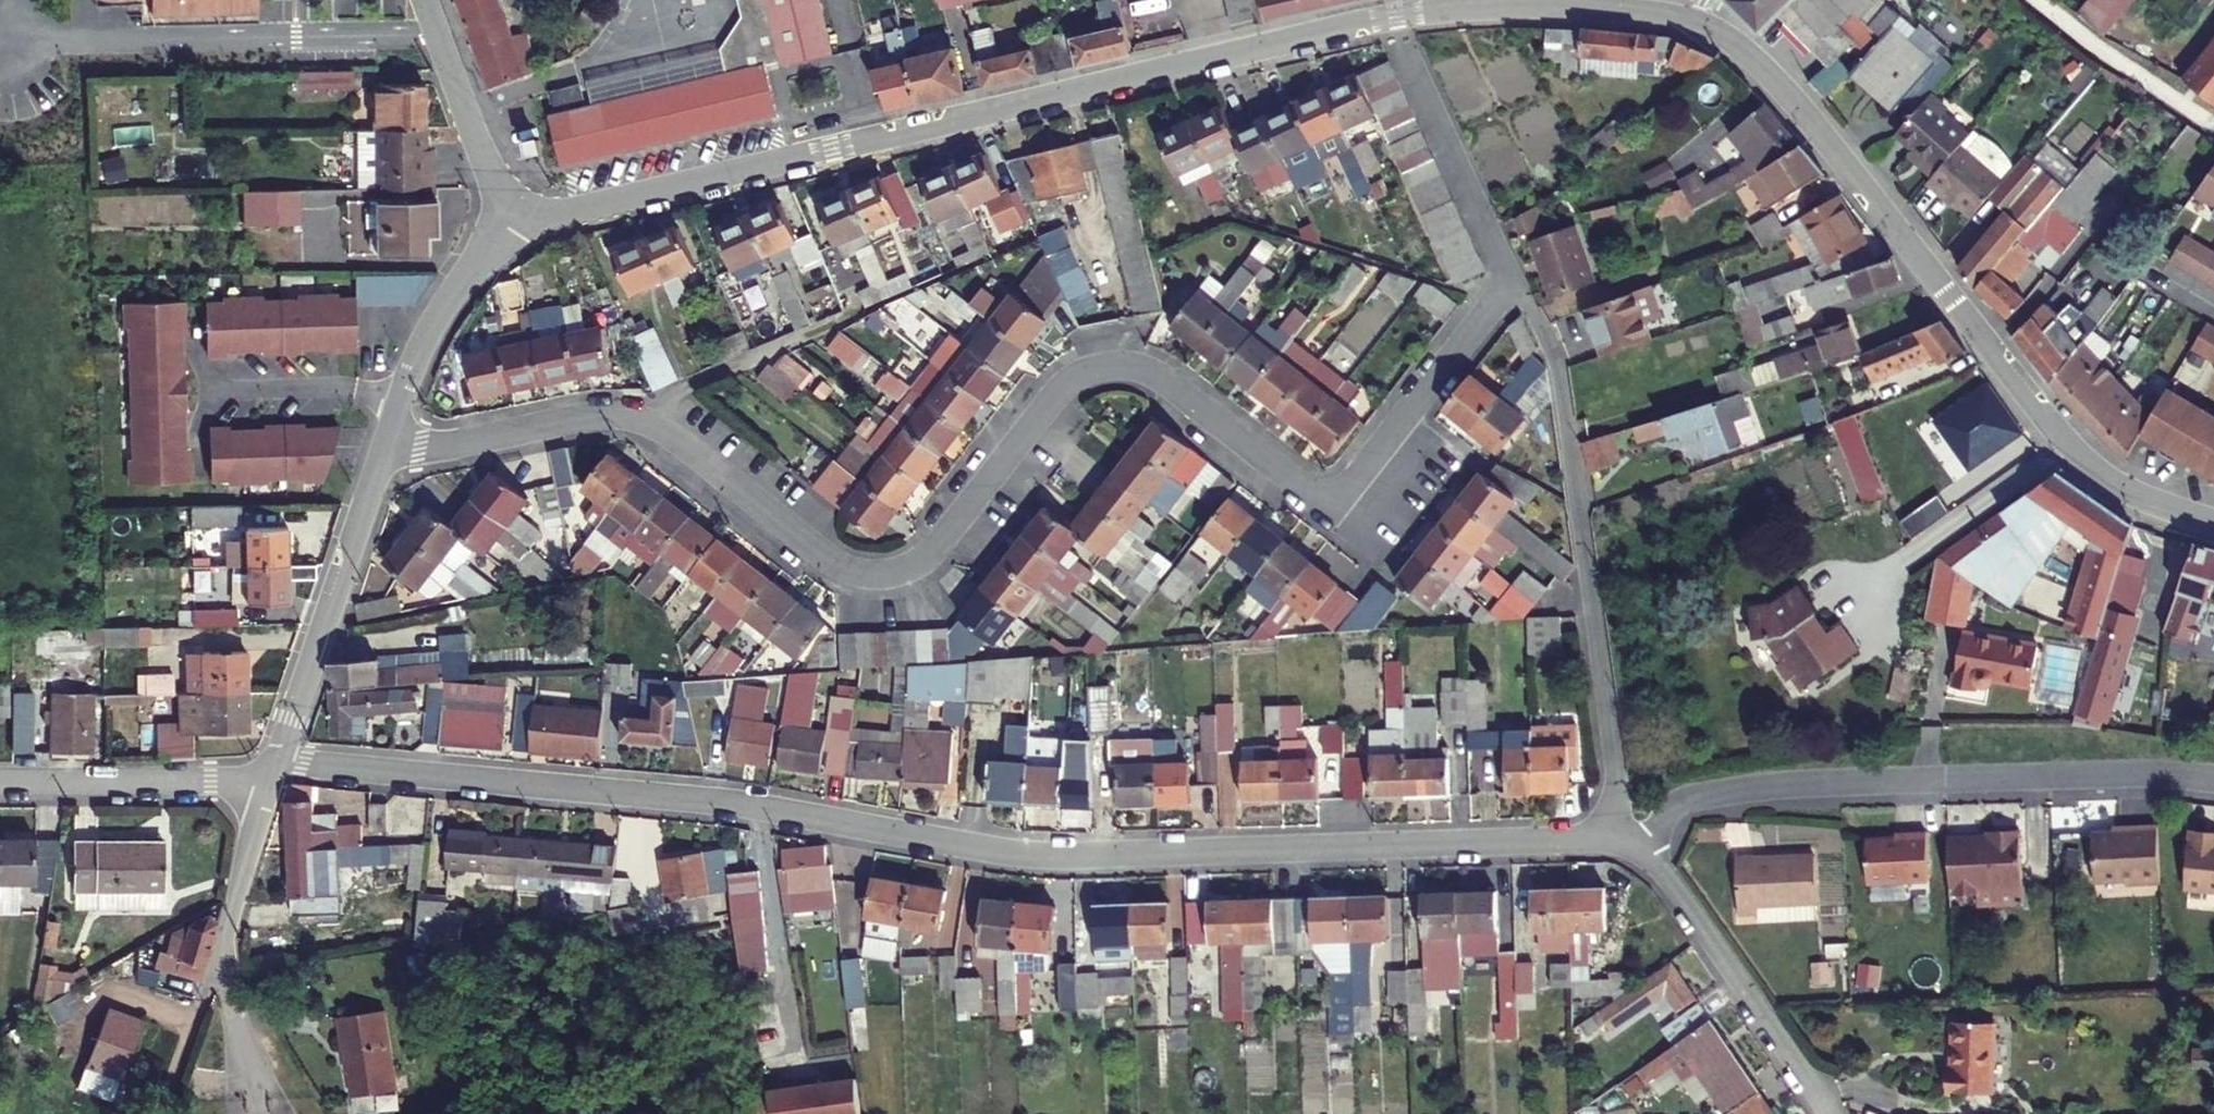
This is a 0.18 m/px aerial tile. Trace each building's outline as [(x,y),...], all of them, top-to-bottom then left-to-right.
[(158,10),(226,9),(226,0),(158,0),(158,10)] [(265,0),(226,0),(226,9),(265,8),(265,0)] [(498,0),(454,0),(464,28),(503,14),(498,0)] [(555,0),(540,0),(538,1),(541,12),(557,8),(555,0)] [(743,19),(722,51),(728,74),(549,119),(561,166),(777,115),(766,65),(782,62),(783,67),(832,55),(818,0),(739,0),(743,19)] [(943,12),(994,0),(941,0),(943,12)] [(1051,41),(1059,76),(1131,59),(1116,0),(1099,0),(1108,37),(1071,46),(1069,36),(1051,41)] [(1234,28),(1290,15),(1287,0),(1228,0),(1234,28)] [(1290,15),(1304,12),(1301,0),(1287,0),(1290,15)] [(1304,12),(1355,0),(1301,0),(1304,12)] [(1767,30),(1786,11),(1797,0),(1737,0),(1767,30)] [(1786,11),(1836,63),(1845,56),(1862,39),(1847,24),(1860,13),(1868,19),(1884,0),(1797,0),(1786,11)] [(2085,13),(2114,36),(2143,0),(2096,0),(2085,13)] [(1875,26),(1888,38),(1906,16),(1893,6),(1875,26)] [(525,76),(503,14),(464,28),(487,92),(526,79),(525,76)] [(911,16),(896,19),(905,55),(920,51),(911,16)] [(1859,71),(1901,110),(1910,100),(1941,64),(1912,38),(1921,29),(1906,16),(1888,38),(1859,71)] [(895,72),(874,77),(879,98),(883,97),(888,117),(918,110),(907,64),(905,55),(896,19),(883,23),(895,72)] [(1953,50),(1925,25),(1921,29),(1912,38),(1941,64),(1953,50)] [(1584,29),(1546,29),(1543,62),(1581,65),(1583,56),(1656,64),(1660,37),(1584,29)] [(992,34),(973,39),(986,94),(1059,76),(1051,41),(1032,45),(1035,55),(1000,63),(992,34)] [(1717,60),(1679,44),(1669,66),(1696,78),(1717,60)] [(2193,78),(2213,94),(2213,51),(2193,78)] [(953,53),(907,64),(918,110),(964,98),(953,53)] [(1859,71),(1845,56),(1836,63),(1817,79),(1829,95),(1859,71)] [(1391,63),(1360,77),(1367,92),(1398,78),(1391,63)] [(1953,74),(1941,64),(1910,100),(1921,110),(1938,92),(1953,74)] [(306,69),(306,87),(364,86),(364,68),(306,69)] [(1360,77),(1328,91),(1354,148),(1371,140),(1394,191),(1410,184),(1405,174),(1398,160),(1392,146),(1386,133),(1379,118),(1373,104),(1367,92),(1360,77)] [(1404,90),(1398,78),(1367,92),(1373,104),(1404,90)] [(384,86),(385,126),(434,125),(433,85),(384,86)] [(1410,104),(1404,90),(1373,104),(1379,118),(1410,104)] [(1328,91),(1297,105),(1327,171),(1345,162),(1359,192),(1372,186),(1354,148),(1328,91)] [(1967,141),(1975,133),(1950,111),(1954,107),(1938,92),(1921,110),(1904,130),(1932,155),(1927,161),(1940,172),(1967,141)] [(1417,118),(1410,104),(1379,118),(1386,133),(1417,118)] [(1297,105),(1265,120),(1289,171),(1301,197),(1332,182),(1327,171),(1297,105)] [(1764,106),(1729,136),(1762,173),(1791,154),(1784,146),(1793,138),(1764,106)] [(1223,109),(1192,123),(1210,160),(1240,146),(1235,134),(1223,109)] [(1630,110),(1578,154),(1587,170),(1589,168),(1641,124),(1630,110)] [(1423,132),(1417,118),(1386,133),(1392,146),(1423,132)] [(1265,120),(1235,134),(1240,146),(1258,185),(1289,171),(1265,120)] [(1192,123),(1160,137),(1177,175),(1181,174),(1210,160),(1192,123)] [(435,147),(434,125),(385,126),(363,127),(364,176),(386,176),(386,186),(442,186),(441,147),(435,147)] [(1430,146),(1423,132),(1392,146),(1398,160),(1430,146)] [(1122,134),(1095,140),(1102,169),(1137,317),(1164,310),(1122,134)] [(1095,140),(1079,143),(1087,173),(1102,169),(1095,140)] [(2010,180),(1967,141),(1940,172),(1934,179),(1948,192),(1950,189),(1979,215),(1996,196),(2010,180)] [(538,143),(527,145),(530,157),(540,154),(538,143)] [(1079,143),(1007,161),(1026,205),(1067,196),(1069,203),(1074,201),(1072,194),(1091,190),(1087,173),(1079,143)] [(1436,160),(1430,146),(1398,160),(1405,174),(1436,160)] [(1802,148),(1791,154),(1762,173),(1748,181),(1768,211),(1825,175),(1802,148)] [(2102,151),(2081,176),(2058,203),(2078,219),(2122,167),(2102,151)] [(1967,265),(1983,285),(2019,245),(2022,247),(2058,203),(2081,176),(2064,160),(2047,165),(2033,153),(2010,180),(1996,196),(2013,212),(1967,265)] [(988,155),(954,169),(991,254),(993,259),(1039,240),(1034,230),(1005,243),(993,216),(1008,210),(1001,194),(1004,193),(988,155)] [(1210,160),(1181,174),(1186,185),(1200,179),(1215,172),(1210,160)] [(1442,174),(1436,160),(1405,174),(1410,184),(1411,188),(1442,174)] [(1667,162),(1641,175),(1649,191),(1675,178),(1667,162)] [(1230,165),(1215,172),(1226,194),(1228,200),(1233,210),(1248,203),(1230,165)] [(954,169),(922,183),(944,234),(962,227),(972,251),(976,260),(991,254),(954,169)] [(901,172),(852,193),(868,231),(917,210),(901,172)] [(1215,172),(1200,179),(1210,201),(1226,194),(1215,172)] [(1449,188),(1442,174),(1411,188),(1418,202),(1449,188)] [(2204,189),(2213,194),(2213,175),(2204,189)] [(386,176),(364,176),(364,187),(386,186),(386,176)] [(1717,178),(1685,197),(1694,213),(1726,194),(1717,178)] [(252,189),(253,223),(311,222),(310,187),(252,189)] [(1456,202),(1449,188),(1418,202),(1424,216),(1456,202)] [(1278,191),(1264,197),(1277,226),(1292,219),(1278,191)] [(1694,213),(1684,219),(1697,241),(1681,250),(1686,259),(1702,250),(1706,257),(1753,230),(1752,228),(1730,192),(1726,194),(1694,213)] [(852,193),(819,207),(836,244),(843,242),(848,256),(856,253),(871,287),(860,292),(865,302),(872,299),(877,302),(895,295),(868,231),(852,193)] [(1879,265),(1840,196),(1802,218),(1813,235),(1800,243),(1813,266),(1782,277),(1792,294),(1808,289),(1879,265)] [(382,243),(389,250),(436,250),(435,232),(446,232),(444,197),(381,197),(381,207),(387,208),(388,224),(382,231),(382,243)] [(1218,217),(1233,210),(1228,200),(1213,207),(1218,217)] [(1462,216),(1456,202),(1424,216),(1431,231),(1462,216)] [(1985,288),(2015,317),(2034,297),(2018,283),(2038,260),(2034,255),(2050,238),(2068,253),(2089,230),(2078,219),(2058,203),(2022,247),(1985,288)] [(783,205),(751,218),(766,255),(771,253),(776,265),(797,256),(804,273),(826,263),(813,234),(798,240),(783,205)] [(1777,214),(1752,228),(1753,230),(1764,250),(1784,239),(1780,232),(1785,229),(1777,214)] [(1468,229),(1462,216),(1431,231),(1437,244),(1468,229)] [(751,218),(719,232),(740,281),(766,269),(761,257),(766,255),(751,218)] [(1802,218),(1790,226),(1800,243),(1813,235),(1802,218)] [(680,227),(647,241),(663,278),(676,307),(691,301),(678,272),(696,264),(680,227)] [(1040,236),(1048,254),(1067,296),(1069,301),(1091,291),(1062,227),(1040,236)] [(1575,227),(1532,242),(1551,298),(1594,283),(1575,227)] [(1475,243),(1468,229),(1437,244),(1444,258),(1475,243)] [(2194,229),(2177,257),(2213,279),(2213,241),(2194,229)] [(647,241),(615,255),(631,292),(663,278),(647,241)] [(1481,257),(1475,243),(1444,258),(1450,271),(1481,257)] [(1983,285),(1985,288),(2022,247),(2019,245),(1983,285)] [(1272,314),(1265,324),(1228,369),(1255,390),(1294,341),(1330,295),(1349,271),(1322,250),(1302,276),(1312,284),(1321,272),(1330,279),(1304,312),(1298,308),(1285,325),(1272,314)] [(972,251),(955,259),(959,268),(976,260),(972,251)] [(1048,254),(992,322),(1025,349),(1067,296),(1048,254)] [(1213,277),(1174,326),(1202,348),(1238,302),(1241,299),(1266,267),(1252,255),(1227,288),(1213,277)] [(551,310),(532,314),(546,382),(579,375),(565,307),(555,257),(540,260),(551,310)] [(1488,272),(1481,257),(1450,271),(1456,286),(1488,272)] [(1895,260),(1879,265),(1808,289),(1814,308),(1859,294),(1860,298),(1902,285),(1895,260)] [(1355,264),(1349,271),(1330,295),(1343,306),(1369,274),(1355,264)] [(1721,264),(1704,270),(1719,318),(1737,312),(1721,264)] [(1276,274),(1266,267),(1241,299),(1250,307),(1276,274)] [(789,271),(775,277),(799,330),(812,324),(789,271)] [(719,276),(743,333),(751,351),(768,344),(745,289),(738,292),(730,272),(719,276)] [(1381,286),(1401,302),(1418,280),(1392,272),(1381,286)] [(444,274),(364,273),(364,299),(364,304),(427,305),(444,274)] [(2020,333),(2058,382),(2092,339),(2133,286),(2119,275),(2089,312),(2076,301),(2053,329),(2041,315),(2020,333)] [(775,277),(763,282),(786,336),(799,330),(775,277)] [(1748,308),(1792,294),(1782,277),(1742,290),(1748,308)] [(519,280),(501,283),(506,312),(524,309),(519,280)] [(941,282),(929,287),(972,320),(979,312),(941,282)] [(1426,283),(1415,298),(1445,322),(1460,304),(1437,286),(1426,283)] [(1652,288),(1587,310),(1603,356),(1653,340),(1647,323),(1662,318),(1652,288)] [(905,296),(916,305),(921,309),(931,296),(922,290),(905,296)] [(839,294),(813,306),(820,321),(846,310),(839,294)] [(271,296),(231,296),(231,299),(214,299),(214,350),(234,350),(234,343),(269,343),(269,350),(309,350),(309,342),(344,342),(344,350),(364,350),(364,304),(364,299),(347,299),(347,295),(306,295),(306,299),(271,299),(271,296)] [(192,300),(133,300),(133,325),(137,325),(138,456),(134,456),(134,481),(193,481),(193,447),(185,447),(185,410),(193,410),(192,370),(185,370),(185,333),(192,333),(192,300)] [(1265,324),(1238,302),(1202,348),(1228,369),(1265,324)] [(581,304),(565,307),(579,375),(613,368),(605,328),(587,332),(581,304)] [(916,305),(895,331),(899,335),(916,348),(937,322),(921,309),(916,305)] [(503,342),(504,349),(512,389),(546,382),(532,314),(525,315),(529,336),(503,342)] [(874,315),(864,319),(893,343),(899,335),(895,331),(874,315)] [(983,316),(962,341),(1005,375),(1025,349),(992,322),(983,316)] [(1510,327),(1527,362),(1533,356),(1539,348),(1525,317),(1510,327)] [(1793,317),(1761,328),(1765,341),(1797,331),(1793,317)] [(1944,321),(1861,356),(1845,361),(1854,385),(1933,358),(1939,366),(1968,352),(1944,321)] [(2213,321),(2196,349),(2213,360),(2213,321)] [(872,357),(890,370),(901,379),(911,367),(855,322),(838,330),(841,333),(872,357)] [(1820,345),(1754,367),(1761,389),(1845,361),(1861,356),(1850,322),(1816,334),(1820,345)] [(625,324),(611,327),(617,359),(631,356),(625,324)] [(743,333),(717,344),(725,362),(751,351),(743,333)] [(860,372),(872,357),(841,333),(829,348),(860,372)] [(2058,382),(2075,399),(2119,341),(2114,335),(2102,350),(2092,339),(2058,382)] [(962,341),(941,368),(984,401),(1005,375),(962,341)] [(1321,362),(1294,341),(1255,390),(1282,412),(1321,362)] [(2075,399),(2093,419),(2126,377),(2123,374),(2128,366),(2118,354),(2125,346),(2119,341),(2075,399)] [(504,349),(469,355),(477,396),(512,389),(504,349)] [(2166,371),(2179,379),(2190,360),(2179,353),(2166,371)] [(789,355),(777,369),(801,387),(804,389),(815,375),(789,355)] [(1527,362),(1498,399),(1473,431),(1500,453),(1526,420),(1515,411),(1549,368),(1533,356),(1527,362)] [(934,362),(913,389),(963,428),(984,401),(941,368),(934,362)] [(1348,383),(1321,362),(1282,412),(1309,433),(1348,383)] [(771,364),(759,378),(789,402),(801,387),(777,369),(771,364)] [(1716,378),(1723,400),(1744,393),(1757,389),(1750,367),(1716,378)] [(1549,368),(1515,411),(1526,420),(1534,427),(1554,403),(1549,368)] [(901,405),(891,417),(941,456),(963,428),(913,389),(901,379),(890,370),(878,386),(901,405)] [(2093,419),(2114,440),(2155,375),(2150,371),(2135,387),(2126,377),(2093,419)] [(2132,459),(2146,434),(2167,398),(2157,391),(2162,382),(2155,375),(2114,440),(2132,459)] [(1471,377),(1445,409),(1473,431),(1498,399),(1471,377)] [(1359,392),(1348,383),(1309,433),(1336,454),(1361,423),(1345,410),(1359,392)] [(2175,386),(2167,398),(2146,434),(2213,474),(2213,410),(2175,386)] [(1723,400),(1634,428),(1639,442),(1670,433),(1671,436),(1703,426),(1713,454),(1744,445),(1736,422),(1752,417),(1744,393),(1723,400)] [(1806,425),(1823,419),(1817,402),(1800,408),(1806,425)] [(857,432),(861,435),(920,482),(941,456),(891,417),(883,428),(870,417),(857,432)] [(1869,461),(1852,417),(1830,425),(1863,508),(1905,491),(1890,453),(1869,461)] [(1219,458),(1169,418),(1147,445),(1197,484),(1198,485),(1219,458)] [(235,424),(215,424),(215,476),(232,476),(232,479),(273,479),(273,475),(307,475),(307,479),(332,479),(345,431),(310,432),(310,424),(269,424),(269,432),(235,432),(235,424)] [(840,462),(867,483),(899,509),(920,482),(861,435),(840,462)] [(1612,435),(1585,444),(1593,475),(1620,461),(1612,435)] [(579,444),(561,448),(568,480),(574,506),(585,504),(581,483),(587,482),(579,444)] [(1147,445),(1126,471),(1160,497),(1176,510),(1197,484),(1147,445)] [(649,474),(610,456),(596,486),(609,496),(596,514),(610,525),(649,474)] [(840,462),(839,461),(817,489),(845,511),(877,537),(899,509),(867,483),(840,462)] [(1491,473),(1469,502),(1527,547),(1537,555),(1564,576),(1569,581),(1580,565),(1513,511),(1523,499),(1533,506),(1548,486),(1505,464),(1496,477),(1491,473)] [(1232,468),(1211,495),(1225,506),(1246,479),(1232,468)] [(2146,521),(2071,469),(1954,555),(1984,577),(2023,606),(2079,531),(2104,549),(2081,627),(2110,635),(2127,579),(2146,521)] [(508,470),(486,498),(544,543),(554,530),(529,510),(540,496),(508,470)] [(1126,471),(1105,498),(1150,534),(1156,538),(1166,525),(1148,512),(1160,497),(1126,471)] [(676,496),(649,474),(610,525),(637,546),(650,528),(676,496)] [(580,536),(574,506),(568,480),(549,484),(561,540),(580,536)] [(702,516),(676,496),(650,528),(661,536),(647,555),(643,552),(626,574),(646,589),(650,583),(702,516)] [(1241,496),(1214,529),(1242,551),(1268,518),(1241,496)] [(486,498),(465,525),(489,544),(498,551),(508,539),(532,558),(544,543),(486,498)] [(1105,498),(1083,526),(1092,533),(1128,562),(1150,534),(1105,498)] [(1469,502),(1448,529),(1491,562),(1494,564),(1508,546),(1520,555),(1527,547),(1469,502)] [(202,505),(202,524),(251,523),(250,504),(202,505)] [(442,506),(420,533),(495,591),(511,588),(476,560),(489,544),(465,525),(442,506)] [(1058,507),(1037,533),(1093,577),(1101,568),(1078,550),(1092,533),(1083,526),(1058,507)] [(730,538),(702,516),(650,583),(678,605),(689,590),(678,582),(686,572),(696,581),(704,570),(730,538)] [(1295,539),(1268,518),(1242,551),(1269,572),(1295,539)] [(230,564),(243,564),(297,563),(296,525),(256,525),(256,539),(237,539),(237,557),(230,557),(230,564)] [(1448,529),(1428,555),(1458,579),(1470,588),(1491,562),(1448,529)] [(603,570),(622,545),(604,532),(585,557),(588,573),(603,570)] [(420,533),(399,560),(432,585),(440,575),(467,597),(495,591),(420,533)] [(1037,533),(1016,560),(1050,586),(1094,620),(1119,640),(1129,627),(1083,591),(1093,577),(1037,533)] [(757,559),(730,538),(704,570),(732,591),(757,559)] [(1322,560),(1295,539),(1269,572),(1295,593),(1322,560)] [(1200,548),(1171,584),(1185,596),(1203,573),(1209,578),(1221,564),(1200,548)] [(2196,548),(2164,640),(2191,649),(2213,587),(2213,588),(2213,553),(2196,548)] [(1170,549),(1148,577),(1161,587),(1183,560),(1170,549)] [(1428,555),(1405,583),(1436,607),(1458,579),(1428,555)] [(1558,584),(1564,576),(1537,555),(1530,562),(1558,584)] [(1949,556),(1936,621),(1974,628),(1984,577),(1954,555),(1949,556)] [(783,579),(757,559),(732,591),(718,609),(744,629),(749,622),(783,579)] [(1016,560),(995,586),(1029,613),(1050,586),(1016,560)] [(1372,600),(1322,560),(1295,593),(1309,604),(1285,635),(1348,630),(1372,600)] [(257,588),(257,600),(297,599),(297,563),(243,564),(243,588),(257,588)] [(203,565),(204,589),(225,589),(224,564),(203,565)] [(1137,568),(1126,581),(1150,600),(1161,587),(1148,577),(1137,568)] [(1500,600),(1490,612),(1501,621),(1522,620),(1534,604),(1512,587),(1493,571),(1482,586),(1500,600)] [(1524,571),(1512,587),(1534,604),(1546,590),(1524,571)] [(1252,572),(1202,636),(1220,635),(1257,588),(1262,581),(1252,572)] [(1390,576),(1372,600),(1348,630),(1379,627),(1408,590),(1390,576)] [(810,600),(783,579),(749,622),(776,643),(785,633),(810,600)] [(2153,586),(2127,579),(2110,635),(2085,721),(2112,727),(2153,586)] [(1822,610),(1804,584),(1776,603),(1757,604),(1756,638),(1771,638),(1786,661),(1781,664),(1792,681),(1812,667),(1820,678),(1863,649),(1846,622),(1832,631),(1819,612),(1822,610)] [(995,586),(958,633),(960,660),(982,659),(1000,635),(1007,641),(1029,613),(995,586)] [(1050,586),(1029,613),(1045,625),(1053,615),(1081,637),(1094,620),(1050,586)] [(1271,599),(1257,588),(1220,635),(1216,640),(1261,637),(1270,626),(1258,615),(1271,599)] [(1464,591),(1453,605),(1476,623),(1501,621),(1490,612),(1464,591)] [(409,593),(368,601),(371,616),(412,608),(409,593)] [(837,621),(810,600),(785,633),(812,654),(837,621)] [(205,608),(205,624),(248,623),(247,606),(205,608)] [(1551,617),(1527,619),(1528,657),(1561,657),(1561,617),(1551,617)] [(159,625),(114,626),(115,642),(115,646),(159,645),(159,625)] [(68,627),(68,643),(115,642),(114,626),(68,627)] [(942,628),(925,629),(927,662),(944,661),(942,628)] [(957,628),(942,628),(944,661),(960,660),(958,633),(957,628)] [(2049,643),(1974,628),(1964,683),(1985,687),(1987,677),(1988,680),(1988,682),(2000,684),(2000,682),(2002,681),(2004,677),(2041,684),(2049,643)] [(898,663),(908,663),(912,662),(910,629),(896,631),(898,663)] [(925,629),(910,629),(912,662),(921,662),(927,662),(925,629)] [(867,665),(881,664),(880,631),(865,632),(867,665)] [(881,664),(898,663),(896,631),(880,631),(881,664)] [(851,666),(867,665),(865,632),(849,633),(851,666)] [(730,647),(716,637),(696,662),(699,673),(710,672),(730,647)] [(843,637),(830,637),(817,663),(845,661),(843,637)] [(735,640),(730,647),(710,672),(745,670),(754,656),(735,640)] [(202,651),(202,689),(259,688),(258,650),(202,651)] [(1047,654),(982,659),(980,695),(1007,697),(1007,692),(1044,695),(1047,654)] [(382,656),(339,659),(341,687),(430,680),(441,679),(448,679),(447,661),(383,666),(382,656)] [(1416,657),(1399,657),(1401,727),(1383,727),(1385,793),(1420,792),(1417,691),(1416,657)] [(652,661),(616,659),(615,687),(630,688),(631,682),(645,682),(645,672),(651,672),(652,661)] [(978,723),(980,695),(982,659),(960,660),(944,661),(927,662),(921,662),(915,777),(961,779),(964,731),(930,729),(932,696),(959,697),(956,721),(978,723)] [(893,738),(862,735),(856,773),(915,777),(921,662),(912,662),(908,663),(903,727),(894,727),(893,738)] [(829,668),(802,669),(793,722),(796,722),(790,762),(830,769),(836,729),(810,725),(814,694),(825,696),(829,668)] [(153,690),(157,690),(186,689),(185,672),(153,673),(153,690)] [(695,678),(655,675),(652,714),(636,712),(634,736),(708,742),(695,678)] [(1497,677),(1479,678),(1481,720),(1482,746),(1517,744),(1518,789),(1545,788),(1543,727),(1499,729),(1497,677)] [(1479,678),(1455,678),(1456,721),(1481,720),(1479,678)] [(24,679),(24,748),(38,748),(39,679),(24,679)] [(455,704),(452,739),(515,745),(520,685),(457,679),(457,686),(456,698),(476,699),(476,706),(455,704)] [(432,708),(430,680),(341,687),(338,687),(341,732),(379,729),(378,712),(432,708)] [(779,686),(749,681),(736,753),(776,760),(783,720),(774,718),(779,686)] [(1121,682),(1102,683),(1104,731),(1123,730),(1121,682)] [(5,683),(4,712),(19,712),(20,683),(5,683)] [(457,686),(440,685),(436,738),(452,739),(455,704),(456,698),(457,686)] [(167,754),(206,753),(205,731),(259,730),(259,688),(202,689),(186,689),(157,690),(157,700),(157,709),(185,708),(185,705),(202,705),(203,720),(167,721),(167,754)] [(114,691),(115,701),(157,700),(157,690),(153,690),(114,691)] [(1447,690),(1417,691),(1420,792),(1461,791),(1460,743),(1448,744),(1447,690)] [(66,691),(64,747),(103,748),(105,693),(66,691)] [(547,692),(530,691),(524,746),(541,748),(545,703),(547,692)] [(2166,693),(2164,724),(2213,728),(2213,697),(2166,693)] [(1247,748),(1245,699),(1228,700),(1229,711),(1230,748),(1247,748)] [(1064,701),(1044,700),(1042,722),(1037,798),(1074,801),(1077,763),(1058,761),(1059,745),(1065,745),(1066,729),(1062,728),(1064,701)] [(866,704),(848,702),(838,771),(856,773),(862,735),(864,724),(866,704)] [(1291,702),(1278,703),(1278,721),(1283,721),(1292,721),(1291,702)] [(1314,702),(1291,702),(1292,721),(1293,741),(1294,796),(1331,795),(1330,755),(1320,756),(1319,736),(1304,737),(1304,724),(1315,723),(1314,702)] [(615,709),(545,703),(541,748),(611,754),(615,709)] [(1188,735),(1167,736),(1168,760),(1169,800),(1203,799),(1203,782),(1231,781),(1230,748),(1229,711),(1214,712),(1215,748),(1210,748),(1210,759),(1189,760),(1188,735)] [(998,795),(1037,798),(1042,722),(1022,720),(1019,758),(1001,756),(998,795)] [(1292,721),(1283,721),(1284,742),(1293,741),(1292,721)] [(1354,721),(1336,721),(1337,749),(1355,748),(1354,721)] [(1587,722),(1543,724),(1543,727),(1545,788),(1581,787),(1580,761),(1588,761),(1587,722)] [(894,727),(864,724),(862,735),(893,738),(894,727)] [(1257,797),(1294,796),(1293,741),(1284,742),(1269,742),(1270,756),(1259,756),(1256,756),(1257,797)] [(1269,742),(1258,742),(1259,756),(1270,756),(1269,742)] [(1374,755),(1356,755),(1357,794),(1376,793),(1374,755)] [(1131,801),(1169,800),(1168,760),(1130,762),(1131,801)] [(1116,777),(1093,777),(1092,812),(1115,813),(1116,777)] [(294,801),(296,850),(369,847),(368,824),(344,825),(344,813),(322,813),(320,786),(297,784),(294,801)] [(378,804),(378,831),(394,831),(394,804),(378,804)] [(1959,834),(1962,891),(1990,889),(1990,884),(2034,882),(2031,824),(2008,826),(2008,831),(2000,832),(1959,834)] [(2190,825),(2184,886),(2213,888),(2213,827),(2190,825)] [(2123,882),(2124,886),(2160,884),(2157,827),(2126,829),(2126,832),(2092,834),(2095,883),(2123,882)] [(1879,879),(1940,876),(1938,828),(1919,829),(1919,833),(1877,836),(1879,879)] [(64,834),(3,833),(3,877),(3,907),(27,908),(27,877),(57,877),(64,834)] [(458,833),(455,868),(491,871),(490,883),(523,886),(523,883),(524,873),(527,839),(458,833)] [(122,885),(122,902),(149,902),(149,885),(170,885),(170,842),(140,841),(140,835),(82,835),(82,884),(122,885)] [(599,845),(527,839),(524,873),(596,880),(599,845)] [(330,916),(330,896),(325,896),(324,867),(416,862),(414,887),(427,888),(431,843),(369,847),(296,850),(299,917),(330,916)] [(832,843),(789,848),(792,866),(788,867),(793,913),(843,907),(839,878),(837,862),(834,862),(832,843)] [(1749,854),(1751,912),(1770,911),(1770,904),(1830,901),(1828,853),(1768,856),(1768,854),(1749,854)] [(673,902),(677,924),(708,919),(704,896),(730,892),(727,876),(726,867),(703,871),(700,855),(661,861),(667,903),(673,902)] [(524,873),(523,883),(579,889),(595,890),(596,880),(524,873)] [(756,873),(727,876),(730,892),(741,970),(764,967),(762,938),(756,873)] [(883,913),(879,931),(913,937),(913,932),(922,880),(886,873),(879,912),(883,913)] [(579,889),(577,910),(600,912),(601,909),(617,911),(620,879),(604,877),(602,891),(595,890),(579,889)] [(637,881),(620,879),(617,911),(622,935),(651,929),(647,907),(638,907),(637,881)] [(959,886),(922,880),(913,932),(913,937),(913,939),(922,941),(925,922),(951,926),(959,886)] [(1583,938),(1584,957),(1584,980),(1585,1011),(1595,1011),(1595,1001),(1614,1000),(1614,989),(1626,988),(1627,994),(1631,992),(1641,984),(1637,965),(1621,965),(1621,972),(1602,973),(1600,938),(1613,937),(1613,925),(1620,923),(1619,882),(1581,883),(1583,938)] [(1990,889),(1991,900),(2035,898),(2034,882),(1990,884),(1990,889)] [(1555,939),(1583,938),(1581,883),(1545,884),(1546,927),(1554,926),(1555,939)] [(82,884),(82,902),(122,902),(122,885),(82,884)] [(149,885),(149,902),(170,902),(170,885),(149,885)] [(1509,885),(1472,886),(1474,946),(1510,945),(1509,885)] [(1453,962),(1454,998),(1475,997),(1474,946),(1472,886),(1436,887),(1437,944),(1447,943),(1447,962),(1453,962)] [(1400,888),(1363,890),(1367,1025),(1385,1024),(1383,968),(1384,931),(1402,930),(1400,888)] [(1363,890),(1309,892),(1311,949),(1331,948),(1346,967),(1347,1000),(1355,1000),(1356,1026),(1367,1025),(1363,890)] [(1309,892),(1254,894),(1258,1003),(1276,1002),(1275,950),(1311,949),(1309,892)] [(1011,953),(1014,1009),(1030,1008),(1028,948),(1033,898),(995,893),(992,938),(1011,940),(1011,953)] [(1238,937),(1240,1004),(1258,1003),(1254,894),(1199,896),(1201,938),(1238,937)] [(1181,896),(1144,898),(1146,948),(1152,947),(1152,953),(1179,952),(1178,938),(1183,938),(1181,896)] [(426,897),(422,941),(449,937),(452,899),(426,897)] [(1068,902),(1033,898),(1028,948),(1030,1008),(1044,1007),(1042,967),(1061,966),(1068,902)] [(1108,899),(1110,957),(1137,956),(1137,962),(1147,962),(1146,948),(1144,898),(1108,899)] [(161,946),(156,961),(202,975),(221,916),(211,908),(176,927),(169,948),(161,946)] [(992,938),(991,950),(1011,953),(1011,940),(992,938)] [(1509,1016),(1509,1033),(1531,1032),(1530,1003),(1529,959),(1528,946),(1512,947),(1515,1016),(1509,1016)] [(952,950),(953,984),(971,984),(971,972),(970,950),(952,950)] [(914,952),(914,969),(942,968),(941,951),(914,952)] [(1184,952),(1186,1018),(1203,1017),(1201,952),(1184,952)] [(848,957),(866,1102),(883,1100),(864,955),(848,957)] [(1584,957),(1529,959),(1530,1003),(1549,1002),(1548,982),(1559,981),(1572,981),(1584,980),(1584,957)] [(1074,958),(1074,991),(1089,991),(1089,958),(1074,958)] [(1632,994),(1631,992),(1627,994),(1602,1011),(1614,1030),(1676,989),(1683,999),(1687,1005),(1708,990),(1686,958),(1632,994)] [(45,959),(38,1004),(81,979),(82,969),(63,967),(64,962),(45,959)] [(147,962),(143,975),(171,983),(173,977),(164,974),(166,967),(147,962)] [(1403,998),(1421,998),(1420,962),(1402,963),(1403,998)] [(1421,998),(1422,1029),(1440,1028),(1438,962),(1420,962),(1421,998)] [(302,967),(291,968),(293,985),(304,983),(302,967)] [(1092,968),(1094,1014),(1112,1013),(1112,991),(1118,991),(1147,989),(1147,971),(1111,973),(1111,967),(1092,968)] [(993,971),(971,972),(971,984),(972,1006),(994,1005),(993,971)] [(1559,981),(1559,994),(1572,993),(1572,981),(1559,981)] [(54,998),(65,1018),(92,1003),(81,983),(54,998)] [(1118,991),(1118,1003),(1148,1002),(1147,989),(1118,991)] [(1614,1030),(1621,1041),(1683,999),(1676,989),(1614,1030)] [(1711,995),(1674,1022),(1686,1039),(1723,1013),(1711,995)] [(117,1000),(87,1080),(116,1091),(122,1073),(129,1075),(152,1014),(117,1000)] [(1341,1000),(1342,1026),(1356,1026),(1355,1000),(1347,1000),(1341,1000)] [(1258,1003),(1258,1029),(1277,1028),(1276,1002),(1258,1003)] [(346,1016),(359,1104),(354,1105),(355,1113),(362,1113),(365,1113),(364,1109),(384,1106),(382,1092),(402,1089),(390,1010),(346,1016)] [(1723,1013),(1686,1039),(1648,1065),(1658,1079),(1683,1061),(1693,1073),(1708,1062),(1740,1108),(1756,1097),(1768,1113),(1790,1113),(1794,1113),(1723,1013)] [(1965,1016),(1962,1088),(2004,1089),(2006,1017),(1965,1016)] [(1585,1022),(1587,1058),(1604,1050),(1592,1018),(1585,1022)]
